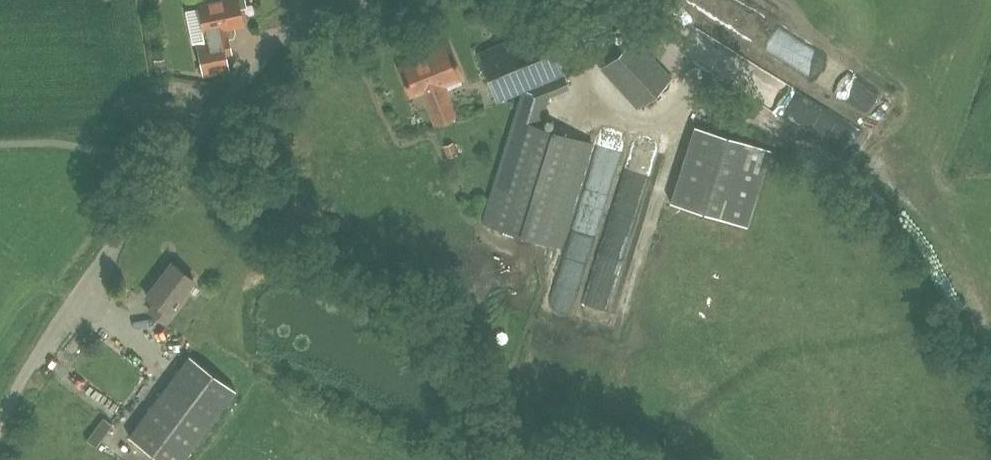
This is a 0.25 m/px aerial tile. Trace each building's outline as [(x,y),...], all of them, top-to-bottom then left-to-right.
[(206,40),(196,42),(203,73),(228,68),(225,52),(231,51),(228,36),(231,35),(232,31),(231,25),(243,22),(239,6),(245,5),(244,0),(207,0),(197,2),(206,40)] [(571,94),(569,88),(545,27),(477,53),(495,100),(523,89),(482,219),(560,244),(592,143),(538,126),(550,95),(552,101),(571,94)] [(672,77),(634,36),(601,68),(638,108),(672,77)] [(441,84),(461,76),(447,42),(430,49),(432,53),(400,66),(411,93),(422,89),(429,106),(447,99),(441,84)] [(166,68),(164,58),(153,60),(155,69),(166,68)] [(697,124),(676,202),(755,222),(775,144),(697,124)] [(617,207),(614,227),(630,230),(633,210),(617,207)] [(575,212),(553,308),(571,312),(593,216),(575,212)] [(187,292),(184,290),(194,278),(172,262),(147,295),(156,302),(150,310),(165,321),(187,292)] [(164,459),(182,459),(236,387),(190,353),(130,435),(164,459)] [(93,407),(77,429),(88,437),(104,415),(93,407)] [(89,437),(99,445),(115,423),(106,416),(89,437)]
